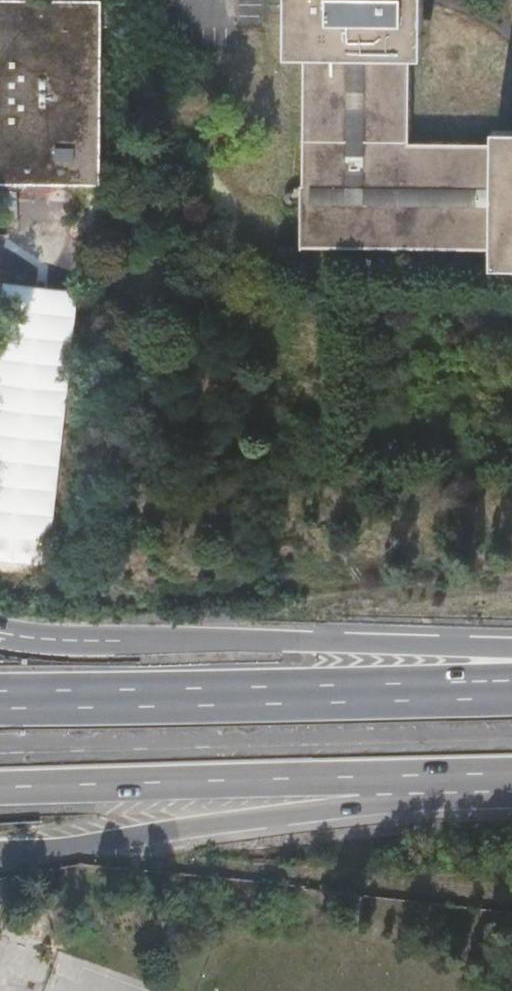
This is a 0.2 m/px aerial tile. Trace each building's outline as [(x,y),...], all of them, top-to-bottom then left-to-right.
[(102,183),(103,0),(0,0),(0,183),(102,183)] [(409,142),(411,32),(406,32),(407,0),(306,0),(305,35),(301,35),(298,252),(511,253),(511,143),(409,142)]
